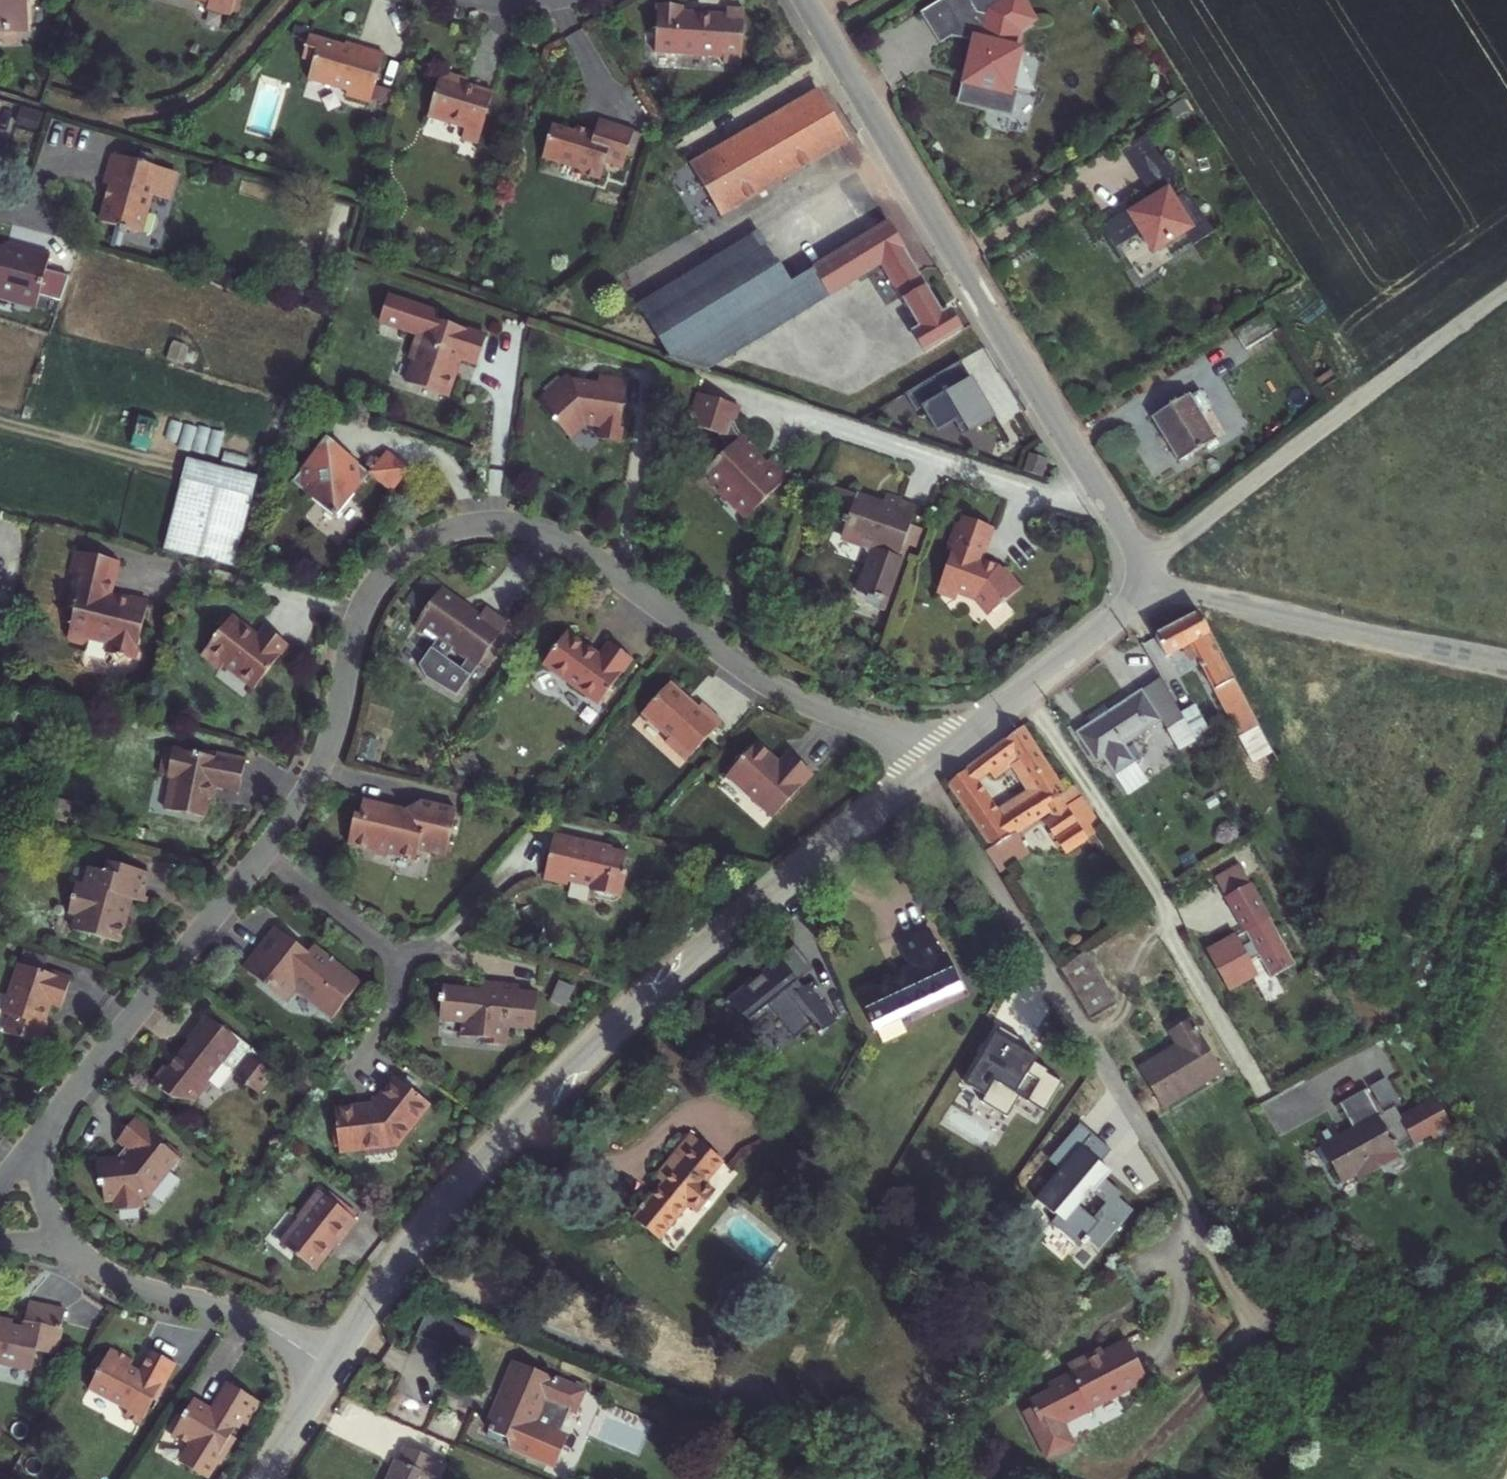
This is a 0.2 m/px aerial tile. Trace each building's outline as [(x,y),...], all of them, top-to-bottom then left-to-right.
[(8,22),(46,23),(46,0),(7,0),(6,7),(10,7),(8,22)] [(211,8),(209,15),(234,23),(241,0),(181,0),(211,8)] [(923,13),(943,45),(955,37),(978,43),(976,54),(972,54),(969,69),(972,69),(971,74),(976,83),(968,88),(965,99),(991,106),(990,109),(1014,114),(1019,93),(1013,92),(1023,51),(1017,50),(1022,30),(1037,21),(1024,0),(1009,0),(993,10),(991,16),(980,14),(972,0),(944,0),(923,13)] [(668,8),(666,56),(736,59),(735,65),(754,65),(756,12),(738,11),(738,18),(693,16),(693,9),(668,8)] [(320,63),(314,81),(352,93),(351,98),(375,105),(377,101),(396,107),(399,95),(380,90),(390,58),(365,50),(364,53),(317,39),(310,61),(320,63)] [(447,77),(432,127),(469,138),(465,149),(482,154),(498,98),(472,91),(473,85),(447,77)] [(827,91),(698,166),(709,185),(728,217),(856,143),(827,91)] [(553,121),(544,151),(573,160),(572,163),(581,167),(580,170),(608,180),(614,163),(631,168),(642,134),(608,122),(603,133),(578,124),(576,129),(553,121)] [(1157,199),(1161,196),(1144,170),(1164,159),(1149,135),(1125,149),(1157,199)] [(1217,232),(1191,191),(1176,200),(1171,192),(1175,189),(1177,185),(1178,182),(1178,176),(1176,171),(1167,156),(1164,159),(1144,170),(1161,196),(1157,199),(1142,208),(1140,204),(1107,225),(1120,247),(1146,232),(1157,250),(1189,230),(1197,245),(1217,232)] [(106,205),(101,226),(145,239),(160,189),(171,192),(176,177),(112,159),(103,190),(110,192),(116,200),(111,203),(106,205)] [(108,200),(106,205),(111,203),(116,200),(110,192),(108,200)] [(897,226),(819,272),(835,300),(890,268),(927,334),(921,338),(933,359),(970,338),(955,312),(949,316),(897,226)] [(776,248),(629,335),(640,354),(668,364),(797,285),(776,248)] [(7,254),(52,267),(54,263),(9,249),(7,254)] [(38,316),(42,303),(64,309),(72,285),(49,278),(52,267),(7,254),(0,252),(0,300),(18,305),(17,309),(16,314),(32,319),(33,314),(38,316)] [(819,272),(797,285),(814,314),(835,300),(819,272)] [(814,314),(797,285),(668,364),(708,378),(814,314)] [(17,309),(18,305),(0,300),(0,304),(17,309)] [(1275,305),(1246,326),(1261,347),(1290,326),(1275,305)] [(418,373),(410,396),(454,411),(460,391),(457,384),(461,371),(479,377),(490,349),(440,332),(428,328),(431,321),(391,308),(383,333),(422,346),(413,371),(418,373)] [(442,325),(431,321),(428,328),(440,332),(442,325)] [(956,421),(963,435),(993,418),(961,363),(913,390),(937,432),(956,421)] [(823,402),(807,411),(831,419),(883,389),(873,373),(846,388),(843,382),(819,396),(823,402)] [(629,435),(626,435),(635,387),(607,382),(605,389),(603,390),(602,388),(599,388),(597,389),(595,391),(582,389),(575,379),(543,403),(570,439),(576,439),(590,428),(606,431),(609,435),(607,445),(626,449),(629,435)] [(1170,418),(1195,464),(1232,442),(1217,414),(1228,408),(1218,391),(1170,418)] [(706,400),(700,398),(695,413),(701,415),(706,400)] [(737,452),(708,479),(726,498),(733,492),(758,519),(795,484),(776,463),(766,473),(757,463),(762,457),(748,442),(747,441),(746,439),(744,438),(743,435),(743,434),(742,432),(741,430),(741,428),(740,427),(745,413),(706,400),(701,415),(695,413),(690,429),(725,438),(737,452)] [(106,435),(145,444),(153,412),(113,402),(106,435)] [(607,445),(609,435),(606,431),(590,428),(576,439),(570,439),(575,445),(592,431),(606,434),(604,445),(607,445)] [(338,528),(371,486),(371,485),(371,484),(328,452),(294,495),(338,528)] [(1043,481),(1049,464),(1032,458),(1026,475),(1043,481)] [(371,486),(394,503),(412,480),(388,461),(371,484),(371,485),(371,486)] [(194,465),(171,557),(243,576),(267,484),(194,465)] [(869,539),(874,548),(876,549),(880,550),(876,564),(870,567),(864,586),(875,590),(875,595),(877,598),(879,599),(889,603),(911,536),(918,538),(924,520),(917,518),(923,498),(892,488),(887,502),(876,498),(875,494),(872,491),(848,484),(844,483),(842,485),(835,507),(835,510),(837,513),(853,518),(851,523),(855,530),(856,534),(869,539)] [(733,492),(726,498),(751,525),(758,519),(733,492)] [(848,532),(856,534),(855,530),(851,523),(848,532)] [(954,557),(939,599),(958,606),(961,599),(980,605),(993,620),(1026,591),(1009,572),(1004,576),(1001,572),(976,564),(979,557),(985,559),(994,532),(966,523),(963,530),(958,528),(949,556),(954,557)] [(876,549),(870,567),(876,564),(880,550),(876,549)] [(83,555),(71,607),(77,608),(70,639),(73,644),(84,647),(90,644),(91,642),(111,646),(110,648),(116,657),(130,659),(138,655),(150,603),(132,599),(131,602),(129,609),(117,606),(119,599),(110,598),(118,563),(83,555)] [(5,595),(0,603),(0,611),(10,617),(18,604),(5,595)] [(458,615),(460,613),(441,598),(437,604),(413,635),(436,652),(412,683),(420,688),(450,712),(509,635),(486,618),(480,626),(474,622),(472,625),(458,615)] [(119,599),(117,606),(129,609),(131,602),(119,599)] [(232,626),(203,665),(222,679),(227,674),(259,696),(291,652),(268,635),(260,646),(232,626)] [(1204,631),(1165,650),(1173,667),(1196,657),(1221,703),(1237,695),(1204,631)] [(549,667),(605,708),(639,662),(625,652),(616,645),(613,649),(606,659),(596,651),(582,641),(574,635),(571,638),(549,667)] [(670,692),(646,722),(675,745),(670,750),(692,769),(717,738),(725,727),(704,710),(699,715),(689,707),(670,692)] [(1237,695),(1221,703),(1244,748),(1260,739),(1237,695)] [(1168,696),(1156,704),(1172,733),(1185,725),(1168,696)] [(1156,704),(1092,745),(1109,773),(1117,769),(1127,783),(1148,770),(1138,755),(1172,733),(1156,704)] [(1211,740),(1200,721),(1186,728),(1197,748),(1211,740)] [(1035,740),(989,775),(996,785),(1019,771),(1044,808),(1026,819),(1038,839),(1051,831),(1076,871),(1103,856),(1080,819),(1091,812),(1084,801),(1076,806),(1035,740)] [(180,802),(176,820),(205,827),(210,809),(213,810),(217,795),(239,801),(246,773),(246,769),(220,763),(219,767),(167,754),(159,781),(171,784),(168,800),(172,801),(180,802)] [(754,755),(725,790),(776,829),(813,783),(788,763),(778,775),(770,768),(754,755)] [(989,775),(978,782),(984,792),(996,785),(989,775)] [(978,782),(959,797),(998,863),(993,866),(1007,888),(1034,873),(1020,850),(1007,830),(984,792),(978,782)] [(172,801),(168,818),(176,820),(180,802),(172,801)] [(343,851),(367,857),(372,863),(379,865),(384,861),(409,867),(411,857),(439,864),(450,818),(414,810),(398,818),(359,809),(355,823),(350,822),(343,851)] [(1080,819),(1103,856),(1115,848),(1094,811),(1091,812),(1080,819)] [(1026,819),(1007,830),(1020,850),(1038,839),(1026,819)] [(557,844),(546,891),(567,896),(572,892),(594,898),(593,903),(595,903),(599,911),(618,915),(625,910),(631,885),(626,884),(630,864),(616,861),(615,865),(598,861),(599,854),(557,844)] [(599,854),(598,861),(615,865),(616,861),(617,858),(599,854)] [(77,927),(73,943),(85,946),(88,953),(95,949),(119,955),(126,931),(120,929),(123,918),(129,921),(132,912),(141,915),(142,909),(150,883),(105,870),(101,881),(92,878),(86,897),(77,895),(75,905),(69,907),(72,912),(68,925),(77,927)] [(1217,887),(1227,904),(1251,890),(1242,874),(1217,887)] [(1270,983),(1294,970),(1270,925),(1251,890),(1227,904),(1251,949),(1244,953),(1238,942),(1209,958),(1227,993),(1257,977),(1250,965),(1258,961),(1270,983)] [(142,909),(141,915),(151,917),(152,912),(142,909)] [(123,918),(120,929),(126,931),(129,921),(123,918)] [(272,943),(269,941),(252,962),(255,965),(289,925),(287,923),(272,943)] [(335,961),(328,969),(317,960),(323,952),(289,925),(255,965),(291,993),(300,981),(312,990),(308,995),(336,1017),(362,983),(335,961)] [(910,964),(857,987),(880,1037),(905,1025),(901,1016),(963,988),(945,947),(940,950),(929,925),(897,938),(910,964)] [(1077,1006),(1103,992),(1081,957),(1056,972),(1077,1006)] [(777,968),(728,1006),(738,1018),(741,1016),(753,1032),(768,1021),(775,1030),(797,1014),(821,1044),(838,1029),(822,1009),(820,1011),(807,994),(799,1000),(794,994),(796,992),(777,968)] [(13,1027),(7,1043),(40,1055),(47,1033),(44,1031),(51,1013),(63,1017),(72,991),(49,984),(21,974),(4,1024),(13,1027)] [(51,979),(49,984),(72,991),(74,987),(51,979)] [(445,1037),(450,1052),(470,1046),(475,1061),(504,1052),(508,1054),(517,1052),(521,1046),(517,1032),(537,1026),(527,995),(511,1000),(508,992),(473,1002),(476,1010),(466,1013),(463,1018),(458,1015),(441,1021),(443,1030),(440,1031),(442,1039),(445,1037)] [(1086,1022),(1112,1006),(1103,992),(1077,1006),(1086,1022)] [(185,1043),(188,1045),(207,1022),(203,1019),(185,1043)] [(1133,1067),(1155,1105),(1214,1071),(1184,1020),(1163,1032),(1171,1045),(1133,1067)] [(188,1045),(167,1070),(152,1087),(171,1101),(193,1104),(208,1085),(205,1083),(219,1065),(220,1067),(219,1071),(221,1075),(225,1076),(229,1074),(231,1075),(230,1076),(256,1097),(271,1077),(263,1072),(267,1067),(249,1054),(250,1052),(220,1029),(219,1031),(207,1022),(188,1045)] [(1036,1059),(997,1035),(968,1083),(986,1094),(982,1100),(1014,1120),(1017,1114),(1036,1125),(1061,1083),(1045,1074),(1047,1071),(1034,1063),(1036,1059)] [(163,1067),(149,1084),(152,1087),(167,1070),(163,1067)] [(1379,1072),(1359,1083),(1372,1108),(1387,1100),(1393,1097),(1379,1072)] [(1334,1173),(1367,1156),(1365,1153),(1372,1149),(1374,1152),(1390,1144),(1388,1140),(1419,1123),(1425,1134),(1445,1123),(1428,1092),(1393,1111),(1387,1100),(1372,1108),(1359,1083),(1333,1096),(1346,1120),(1332,1127),(1327,1117),(1309,1127),(1314,1137),(1310,1139),(1319,1156),(1323,1153),(1334,1173)] [(340,1152),(340,1159),(399,1152),(432,1111),(398,1084),(376,1111),(336,1115),(338,1131),(333,1131),(335,1152),(340,1152)] [(94,1174),(94,1209),(105,1209),(105,1216),(132,1215),(133,1206),(138,1199),(147,1205),(168,1177),(173,1181),(182,1168),(160,1151),(164,1146),(136,1125),(117,1148),(125,1154),(130,1158),(127,1164),(127,1171),(123,1171),(117,1171),(117,1167),(114,1167),(98,1168),(94,1174)] [(682,1130),(622,1200),(655,1227),(685,1192),(696,1203),(715,1179),(703,1169),(714,1157),(682,1130)] [(1101,1253),(1139,1209),(1097,1174),(1115,1153),(1090,1131),(1032,1198),(1057,1219),(1052,1224),(1082,1250),(1089,1242),(1101,1253)] [(117,1167),(117,1171),(123,1171),(127,1171),(127,1164),(130,1158),(125,1154),(114,1167),(117,1167)] [(244,1163),(238,1172),(245,1177),(252,1169),(244,1163)] [(306,1234),(288,1258),(321,1283),(336,1263),(333,1261),(341,1250),(346,1255),(363,1233),(325,1204),(303,1232),(306,1234)] [(31,1381),(45,1373),(48,1364),(57,1366),(65,1320),(29,1313),(23,1340),(12,1338),(12,1332),(0,1330),(0,1375),(31,1381)] [(458,1330),(431,1319),(422,1342),(449,1353),(458,1330)] [(1080,1408),(1165,1363),(1144,1324),(1107,1344),(1104,1339),(1083,1350),(1088,1358),(1065,1369),(1068,1375),(1046,1387),(1049,1392),(1062,1416),(1054,1420),(1064,1437),(1070,1439),(1086,1431),(1088,1424),(1080,1408)] [(482,1340),(458,1330),(449,1353),(472,1363),(482,1340)] [(155,1418),(180,1373),(154,1360),(142,1382),(131,1376),(135,1369),(113,1356),(90,1398),(130,1420),(127,1426),(143,1434),(153,1416),(155,1418)] [(584,1395),(520,1368),(491,1435),(513,1444),(515,1453),(546,1466),(548,1461),(552,1460),(558,1457),(561,1451),(558,1444),(557,1440),(569,1411),(576,1414),(584,1395)] [(1062,1416),(1049,1392),(1042,1396),(1054,1420),(1062,1416)] [(230,1449),(239,1435),(245,1439),(259,1416),(229,1397),(215,1420),(224,1426),(221,1432),(211,1426),(200,1420),(186,1423),(170,1448),(190,1460),(182,1473),(187,1476),(188,1478),(211,1478),(214,1475),(218,1478),(234,1452),(230,1449)] [(186,1423),(200,1420),(191,1414),(186,1423)] [(221,1432),(224,1426),(215,1420),(211,1426),(221,1432)] [(399,1478),(434,1478),(435,1478),(437,1478),(443,1478),(447,1469),(413,1454),(407,1468),(405,1467),(399,1478)]
